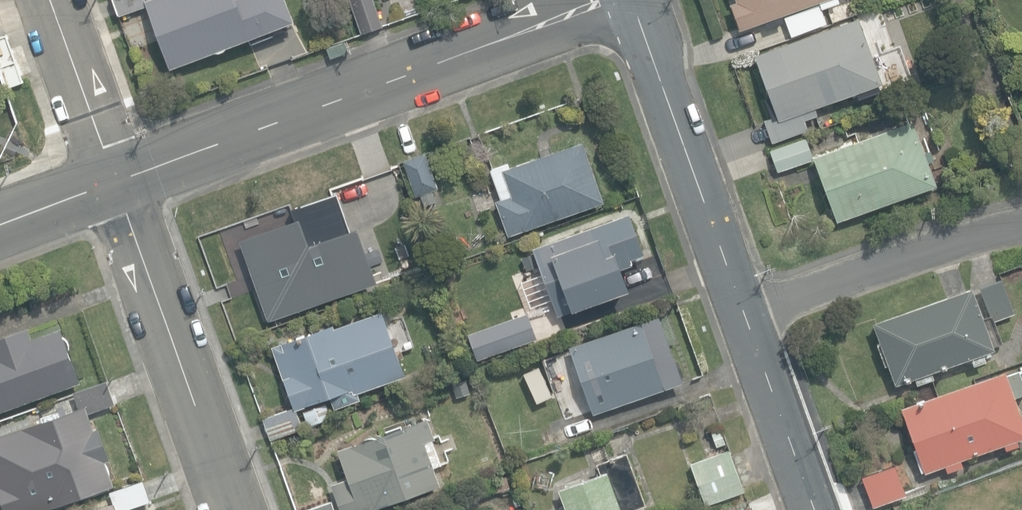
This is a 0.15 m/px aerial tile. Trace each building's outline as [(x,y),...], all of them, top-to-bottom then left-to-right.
[(170,70),(215,52),(216,52),(217,52),(218,53),(219,53),(219,52),(219,53),(220,52),(221,52),(222,52),(223,52),(223,51),(224,51),(225,50),(226,49),(227,48),(227,47),(249,39),(251,45),(292,29),(290,23),(295,21),(287,0),(149,0),(148,1),(148,0),(113,0),(118,15),(145,6),(170,70)] [(360,34),(383,26),(374,0),(348,0),(360,34)] [(740,30),(765,21),(767,28),(784,22),(781,15),(824,0),(737,0),(737,1),(731,4),(740,30)] [(785,17),(792,36),(829,22),(822,3),(785,17)] [(764,120),(772,142),(807,129),(804,119),(817,114),(815,107),(857,92),(859,98),(871,94),(869,88),(882,83),(858,18),(754,55),(771,103),(767,104),(772,117),(764,120)] [(7,88),(23,82),(7,36),(0,38),(0,67),(7,88)] [(327,48),(331,58),(348,52),(344,41),(327,48)] [(820,160),(844,225),(943,189),(920,124),(820,160)] [(807,135),(767,149),(775,171),(815,157),(807,135)] [(496,201),(509,236),(604,202),(582,141),(509,167),(508,162),(490,169),(500,199),(496,201)] [(419,194),(425,211),(442,204),(436,188),(438,187),(425,153),(403,161),(416,195),(419,194)] [(532,246),(558,316),(631,289),(623,268),(634,264),(631,258),(645,253),(629,210),(532,246)] [(262,292),(271,317),(351,289),(343,266),(350,263),(341,239),(323,245),(313,216),(298,221),(298,219),(285,224),(286,227),(282,229),(281,226),(244,239),(246,246),(242,247),(258,294),(262,292)] [(979,288),(992,321),(1014,313),(1002,279),(979,288)] [(887,364),(894,385),(915,378),(917,385),(934,379),(931,372),(970,358),(973,365),(985,361),(983,354),(994,350),(972,287),(872,323),(879,343),(876,343),(884,365),(887,364)] [(227,314),(236,336),(267,324),(259,302),(227,314)] [(569,348),(593,414),(683,381),(659,315),(569,348)] [(263,418),(271,440),(302,429),(296,410),(330,398),(334,409),(360,399),(356,388),(367,384),(356,351),(362,349),(352,321),(334,327),(333,324),(271,346),(293,408),(263,418)] [(81,382),(69,348),(69,347),(69,346),(69,345),(69,344),(69,343),(68,342),(68,341),(68,340),(67,340),(67,339),(66,339),(66,338),(65,338),(61,328),(34,338),(32,333),(12,340),(14,345),(12,346),(8,334),(0,337),(0,412),(81,382)] [(485,340),(470,345),(476,361),(491,356),(485,340)] [(924,473),(945,466),(947,472),(962,467),(960,461),(1004,445),(1005,450),(1018,445),(1016,440),(1021,438),(1021,419),(1014,397),(1021,394),(1021,382),(1017,369),(1005,373),(1004,370),(900,407),(915,449),(913,450),(921,472),(923,472),(924,473)] [(11,509),(38,509),(50,506),(51,509),(115,486),(89,413),(116,403),(107,380),(73,392),(79,407),(21,427),(37,471),(25,476),(2,484),(11,509)] [(302,410),(308,426),(330,418),(324,402),(302,410)] [(340,509),(372,509),(440,486),(425,443),(435,439),(427,417),(374,436),(371,435),(368,435),(366,436),(363,437),(361,439),(359,441),(338,449),(348,478),(331,484),(340,509)] [(720,426),(710,430),(716,447),(726,443),(720,426)] [(477,453),(481,466),(497,461),(492,448),(477,453)] [(690,464),(706,506),(744,491),(729,449),(690,464)] [(629,509),(646,503),(627,451),(597,462),(601,472),(558,488),(566,509),(629,509)] [(862,476),(874,508),(908,495),(895,463),(862,476)] [(151,501),(143,480),(110,492),(114,502),(92,509),(125,509),(151,501)] [(747,499),(716,509),(751,509),(747,499)] [(333,501),(307,509),(336,509),(333,501)]
